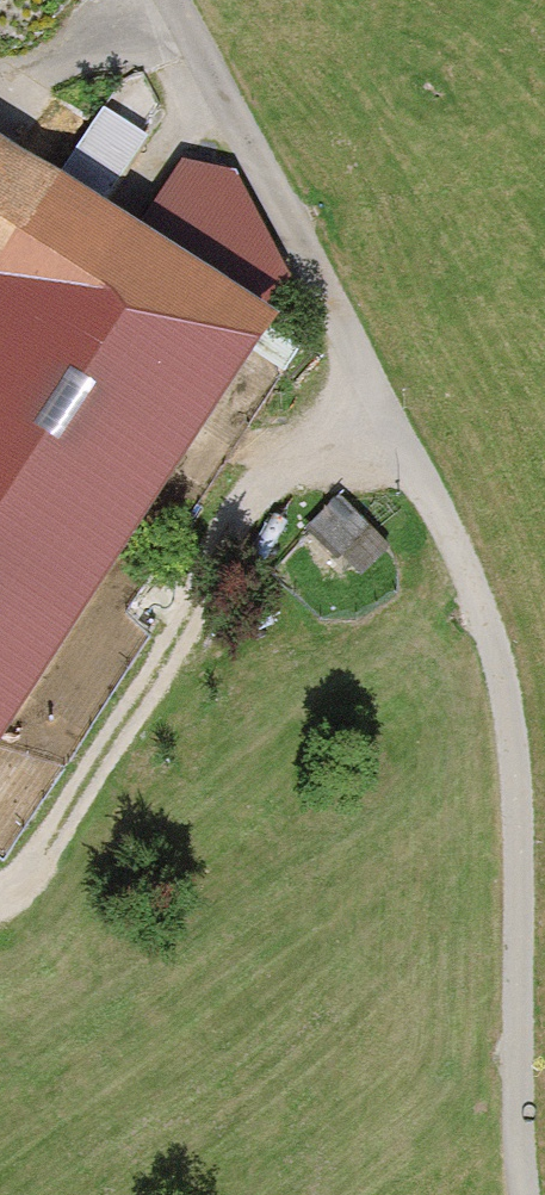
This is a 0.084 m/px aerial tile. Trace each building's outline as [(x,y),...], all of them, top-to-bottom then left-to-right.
[(271,297),(0,124),(0,719),(271,297)]
